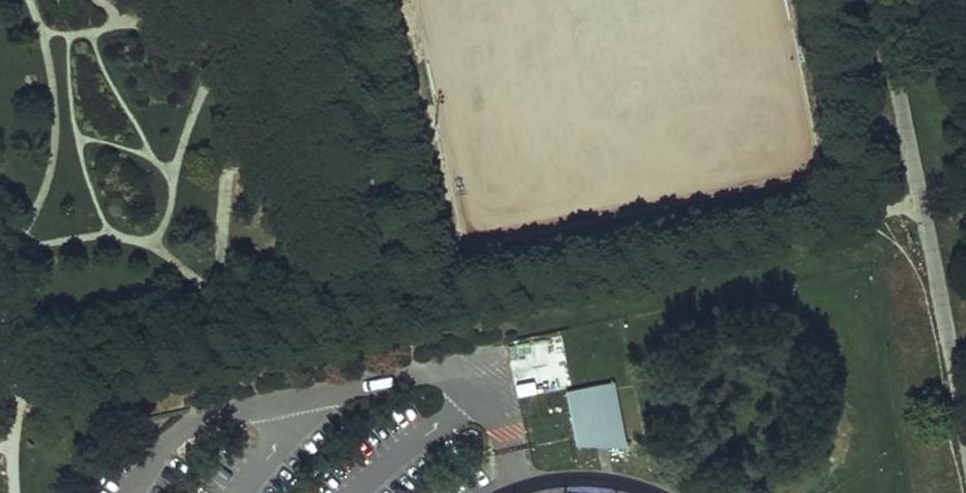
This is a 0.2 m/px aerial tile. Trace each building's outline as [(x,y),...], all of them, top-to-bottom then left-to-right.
[(615,384),(565,391),(577,447),(628,448),(615,384)]
